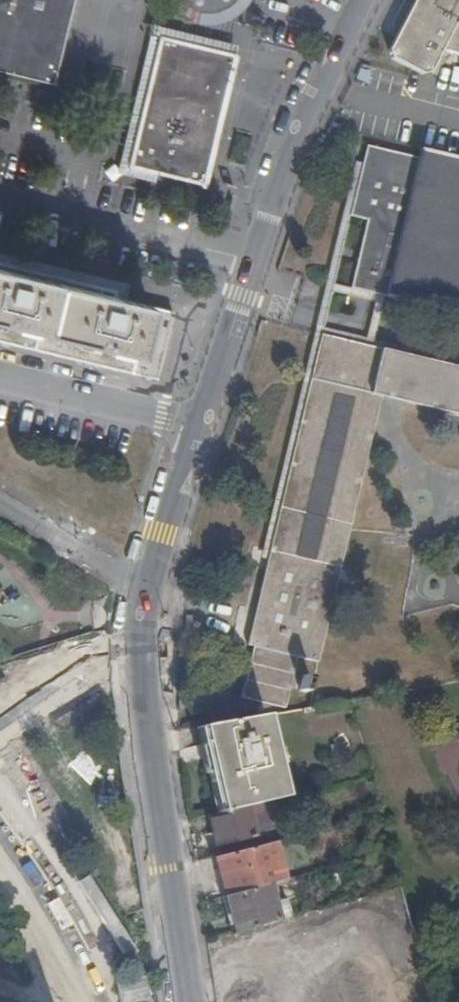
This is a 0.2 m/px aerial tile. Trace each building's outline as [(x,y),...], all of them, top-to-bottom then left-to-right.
[(51,86),(72,0),(0,0),(0,73),(51,86)] [(247,0),(159,0),(150,36),(160,39),(234,55),(247,0)] [(388,59),(430,81),(442,56),(458,60),(458,0),(416,0),(388,59)] [(204,182),(234,55),(160,39),(129,166),(204,182)] [(364,234),(351,289),(358,290),(458,314),(458,161),(419,151),(417,158),(367,147),(358,184),(350,217),(367,221),(364,234)] [(135,376),(156,381),(172,312),(98,294),(99,288),(0,265),(0,343),(135,376)] [(323,336),(300,425),(248,645),(253,647),(242,698),(285,708),(298,658),(317,663),(376,416),(382,396),(436,409),(458,414),(458,369),(323,336)] [(307,694),(310,678),(303,676),(300,692),(307,694)] [(264,717),(196,728),(216,813),(273,800),(283,798),(264,717)] [(85,755),(49,774),(69,811),(105,792),(85,755)] [(216,813),(209,815),(215,846),(253,837),(250,825),(265,822),(266,827),(278,824),(273,800),(216,813)] [(274,843),(216,858),(226,896),(269,885),(284,881),(274,843)] [(269,885),(226,896),(236,934),(241,933),(279,922),(269,885)] [(226,896),(221,898),(230,936),(236,934),(226,896)]
